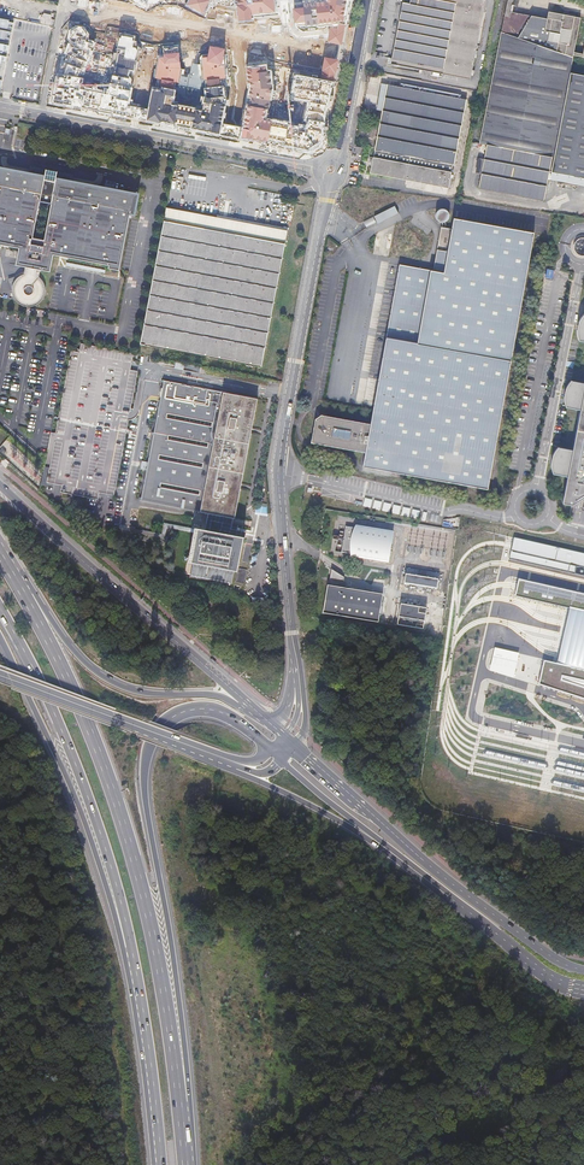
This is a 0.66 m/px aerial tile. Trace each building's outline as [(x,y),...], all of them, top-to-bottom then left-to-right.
[(132,4),(147,13),(150,7),(159,4),(161,0),(135,0),(132,4)] [(187,8),(203,16),(209,4),(219,6),(220,0),(191,0),(187,8)] [(232,2),(231,3),(231,8),(237,10),(238,24),(252,22),(252,21),(280,17),(279,0),(232,0),(232,2)] [(316,0),(316,3),(303,5),(303,6),(295,7),(296,28),(305,27),(306,29),(318,27),(318,28),(333,26),(330,43),(341,45),(344,26),(346,26),(350,4),(347,3),(348,0),(319,0),(316,0)] [(373,51),(386,53),(387,46),(393,47),(401,2),(404,0),(383,0),(373,51)] [(469,80),(485,0),(410,0),(409,5),(402,3),(391,59),(390,65),(469,80)] [(568,75),(580,17),(547,11),(546,19),(511,13),(513,5),(511,4),(512,0),(508,0),(508,3),(506,3),(478,144),(487,146),(485,161),(479,160),(476,174),(482,175),(479,190),(540,202),(545,173),(567,178),(583,170),(583,78),(568,75)] [(77,29),(70,34),(69,41),(71,46),(69,50),(67,58),(66,57),(62,66),(61,66),(58,72),(60,72),(58,79),(54,106),(78,110),(145,122),(147,111),(130,108),(131,99),(133,88),(130,87),(132,75),(135,75),(140,52),(136,48),(135,43),(136,38),(120,36),(116,53),(114,53),(111,66),(114,67),(111,83),(109,83),(108,89),(104,87),(103,90),(82,86),(83,79),(95,46),(88,44),(89,36),(84,30),(77,29)] [(164,55),(160,55),(155,81),(158,82),(156,90),(152,89),(145,122),(163,126),(220,137),(239,140),(241,129),(222,126),(227,101),(224,80),(226,80),(225,64),(226,51),(209,48),(206,59),(201,59),(204,82),(206,83),(207,91),(205,91),(206,99),(205,99),(203,109),(201,109),(201,113),(195,112),(195,111),(179,108),(178,110),(175,109),(176,104),(174,104),(174,98),(173,98),(176,85),(178,85),(181,72),(181,65),(180,54),(179,54),(178,49),(164,50),(164,55)] [(267,64),(247,66),(249,90),(240,140),(261,143),(306,151),(323,141),(326,125),(325,124),(327,108),(329,107),(334,84),(335,84),(340,62),(325,59),(322,81),(301,78),(301,76),(294,75),(293,80),(294,80),(292,89),(293,91),(292,95),(290,95),(289,101),(299,103),(300,101),(308,104),(306,111),(305,111),(303,120),(305,121),(304,128),(300,128),(289,126),(272,123),(272,121),(269,120),(270,117),(269,116),(271,99),(273,99),(274,92),(275,92),(275,89),(274,88),(272,69),(267,70),(267,64)] [(381,113),(386,85),(381,84),(376,112),(381,113)] [(466,100),(386,85),(381,113),(374,151),(375,151),(373,157),(372,157),(372,158),(369,158),(369,162),(371,163),(369,174),(448,189),(450,179),(452,179),(452,176),(451,176),(452,172),(450,172),(452,165),(454,166),(466,100)] [(211,169),(212,165),(183,160),(182,164),(177,163),(175,174),(173,174),(172,179),(174,180),(171,197),(169,204),(180,206),(182,199),(192,201),(192,200),(195,201),(194,204),(201,205),(203,197),(200,197),(201,193),(206,194),(209,181),(211,169)] [(0,171),(0,244),(19,248),(15,265),(25,267),(40,270),(50,272),(53,255),(108,265),(108,268),(119,271),(130,211),(132,211),(135,197),(69,184),(69,183),(71,177),(71,176),(57,173),(58,171),(46,169),(45,171),(32,168),(32,170),(30,175),(30,177),(0,171)] [(298,182),(271,177),(265,207),(270,208),(272,208),(274,209),(272,217),(276,218),(274,226),(271,225),(269,235),(273,236),(273,237),(272,241),(297,245),(298,241),(299,242),(301,231),(305,232),(309,210),(305,209),(307,199),(305,199),(306,196),(299,194),(299,191),(296,191),(298,182)] [(394,206),(374,216),(377,224),(398,213),(394,206)] [(190,221),(192,210),(171,207),(167,224),(162,224),(151,287),(175,291),(177,291),(181,268),(189,228),(189,227),(190,221)] [(440,222),(442,223),(443,223),(443,222),(444,222),(445,222),(447,221),(448,220),(448,218),(449,216),(449,215),(448,213),(447,211),(445,210),(443,209),(442,209),(440,209),(439,209),(438,210),(437,211),(436,212),(435,213),(435,214),(435,217),(436,219),(436,220),(437,221),(440,222)] [(317,424),(314,423),(311,442),(365,452),(362,466),(487,489),(533,233),(453,218),(451,229),(445,228),(442,227),(440,227),(433,270),(399,265),(370,423),(325,415),(325,419),(317,424)] [(200,229),(189,227),(177,291),(177,292),(188,294),(189,294),(195,295),(196,286),(198,287),(201,270),(199,269),(202,256),(204,256),(207,239),(205,239),(206,231),(200,230),(200,229)] [(574,239),(575,255),(583,255),(583,239),(574,239)] [(261,305),(260,309),(284,313),(286,305),(288,306),(288,303),(290,290),(295,290),(298,270),(296,269),(294,269),(298,253),(295,253),(297,245),(272,241),(272,245),(262,243),(256,271),(256,275),(250,303),(261,305)] [(175,292),(175,291),(151,287),(150,291),(149,290),(139,346),(145,347),(144,353),(158,356),(158,354),(170,356),(170,358),(176,359),(176,357),(177,358),(180,342),(181,335),(182,331),(181,331),(182,329),(176,328),(175,329),(173,329),(171,329),(169,326),(170,321),(173,322),(174,316),(171,316),(173,306),(176,307),(178,296),(175,296),(176,292),(175,292)] [(251,341),(242,339),(236,368),(241,369),(241,371),(247,372),(247,370),(260,372),(260,371),(262,372),(263,363),(267,363),(267,361),(277,363),(280,349),(283,349),(287,329),(283,328),(285,317),(284,317),(284,313),(260,309),(259,314),(256,313),(254,323),(257,323),(255,332),(253,332),(251,341)] [(202,335),(190,332),(189,337),(188,343),(185,358),(198,361),(197,363),(203,365),(204,362),(212,364),(211,366),(221,368),(222,366),(230,367),(230,369),(235,370),(236,368),(242,339),(236,338),(235,340),(228,339),(229,334),(224,333),(224,331),(209,328),(208,330),(203,329),(202,331),(202,332),(202,335)] [(42,470),(39,485),(46,487),(46,483),(61,486),(59,493),(97,501),(98,493),(113,496),(137,372),(130,370),(133,354),(80,344),(78,353),(70,352),(54,434),(50,433),(45,459),(42,470)] [(207,512),(231,517),(234,517),(256,398),(163,380),(140,499),(207,512)] [(571,380),(569,382),(567,385),(566,389),(565,392),(564,395),(564,399),(564,402),(566,407),(581,410),(573,449),(558,446),(556,449),(554,452),(553,455),(551,460),(551,464),(551,467),(552,471),(553,473),(568,476),(563,502),(572,504),(573,502),(574,502),(574,503),(575,503),(583,497),(583,382),(571,380)] [(315,419),(314,423),(317,424),(325,419),(325,415),(321,415),(315,419)] [(373,500),(365,499),(363,507),(371,508),(373,500)] [(382,503),(375,501),(373,509),(380,511),(382,503)] [(392,505),(384,503),(383,511),(390,513),(392,505)] [(572,504),(571,514),(580,514),(580,505),(572,504)] [(401,507),(394,505),(392,513),(399,515),(401,507)] [(411,509),(404,508),(402,516),(409,517),(411,509)] [(420,511),(413,510),(411,518),(418,520),(420,511)] [(207,512),(202,537),(207,538),(208,536),(223,539),(223,541),(227,542),(231,517),(207,512)] [(226,523),(211,520),(209,532),(224,535),(226,523)] [(356,525),(354,528),(350,554),(350,556),(388,562),(394,531),(356,525)] [(354,528),(346,527),(341,552),(350,554),(354,528)] [(227,542),(223,541),(207,538),(202,537),(196,536),(188,576),(228,584),(236,543),(227,542)] [(514,538),(512,545),(510,558),(577,575),(579,566),(583,567),(583,554),(514,538)] [(333,570),(330,586),(344,589),(346,578),(333,570)] [(439,579),(406,574),(404,584),(437,589),(439,579)] [(519,579),(517,586),(515,596),(569,608),(569,613),(566,624),(564,636),(562,645),(559,654),(557,664),(544,661),(538,685),(583,699),(583,688),(561,680),(562,676),(583,681),(583,594),(519,579)] [(344,589),(330,586),(325,614),(380,624),(385,596),(344,589)] [(427,608),(401,604),(398,625),(423,629),(427,608)] [(490,669),(514,677),(519,654),(494,649),(490,669)] [(562,676),(561,680),(583,688),(583,681),(562,676)]
